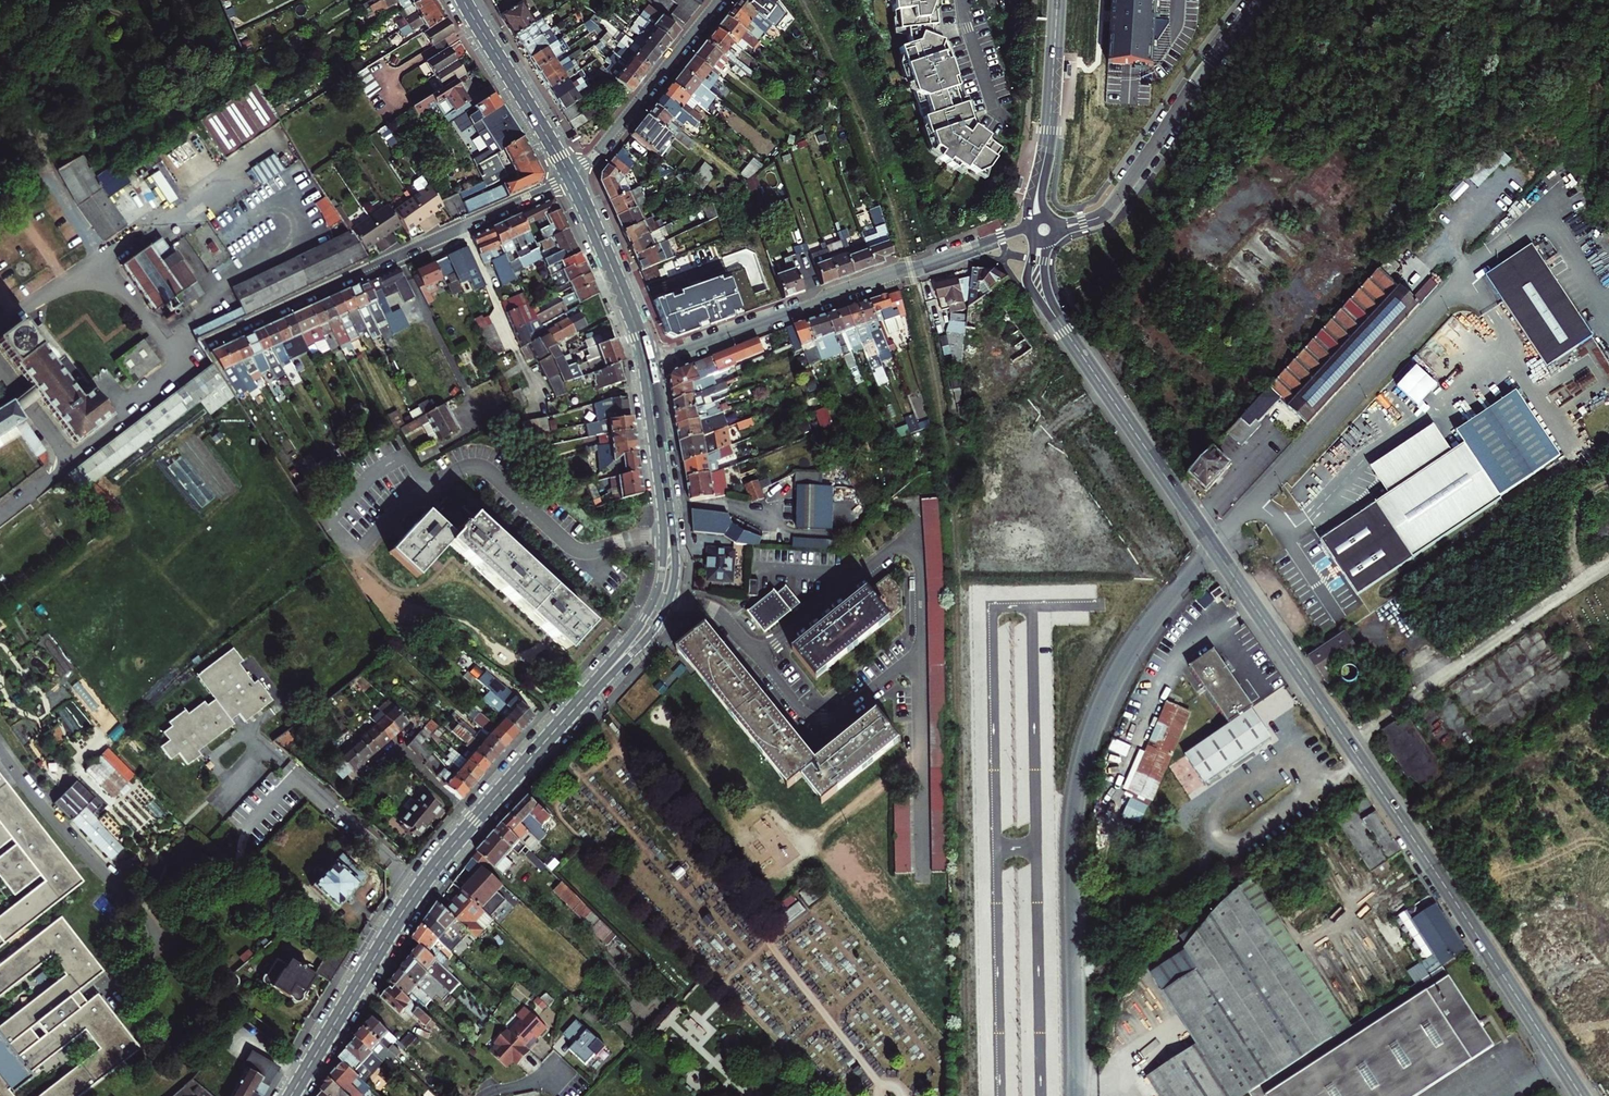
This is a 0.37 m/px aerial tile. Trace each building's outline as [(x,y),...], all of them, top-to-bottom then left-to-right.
[(368,6),(367,7),(369,12),(389,2),(395,12),(404,8),(419,0),(379,0),(368,6)] [(404,8),(408,14),(397,21),(400,26),(407,22),(419,15),(420,17),(429,12),(423,1),(423,0),(419,0),(404,8)] [(679,1),(691,10),(696,3),(695,3),(691,0),(680,0),(679,1)] [(767,29),(773,34),(786,19),(774,5),(768,0),(760,0),(760,1),(759,0),(753,0),(744,10),(753,17),(767,29)] [(892,12),(895,12),(897,30),(905,30),(906,38),(908,45),(898,49),(926,136),(928,135),(932,148),(939,154),(935,159),(951,173),(954,169),(960,174),(963,171),(972,178),(983,175),(1001,149),(964,123),(962,118),(965,117),(947,62),(949,61),(946,52),(944,53),(941,42),(930,39),(928,27),(934,26),(932,1),(934,1),(934,0),(890,0),(892,12)] [(1108,31),(1106,68),(1150,71),(1151,52),(1166,29),(1166,26),(1153,25),(1155,0),(1110,0),(1108,31)] [(675,7),(686,16),(691,10),(679,1),(675,7)] [(522,2),(501,13),(514,36),(539,18),(541,17),(537,10),(530,15),(522,2)] [(736,3),(729,12),(746,26),(758,36),(760,37),(767,29),(753,17),(744,10),(736,3)] [(633,14),(640,20),(667,41),(676,30),(641,4),(633,14)] [(670,14),(681,23),(684,19),(686,16),(675,7),(670,14)] [(407,22),(400,26),(404,34),(410,31),(414,36),(436,23),(429,12),(420,17),(419,15),(407,22)] [(729,12),(723,20),(739,34),(744,37),(752,44),(758,36),(746,26),(729,12)] [(595,14),(592,18),(597,23),(600,19),(595,14)] [(633,14),(625,24),(632,30),(640,20),(633,14)] [(514,36),(521,47),(547,29),(539,18),(514,36)] [(659,51),(667,41),(640,20),(632,30),(637,34),(639,36),(643,38),(659,51)] [(739,34),(723,20),(712,33),(729,46),(731,48),(740,37),(742,39),(744,37),(739,34)] [(400,26),(397,21),(392,23),(395,29),(400,26)] [(414,36),(422,50),(425,49),(435,43),(446,36),(437,25),(436,23),(414,36)] [(395,29),(399,36),(404,34),(400,26),(395,29)] [(547,29),(521,47),(528,59),(554,41),(547,29)] [(579,38),(572,29),(568,32),(572,38),(564,42),(567,47),(575,41),(579,38)] [(598,40),(602,44),(610,35),(607,33),(598,40)] [(712,33),(702,46),(718,58),(723,62),(726,58),(722,55),(729,46),(712,33)] [(622,34),(617,41),(625,50),(627,52),(630,55),(636,47),(631,42),(622,34)] [(636,47),(653,60),(659,51),(643,38),(639,36),(637,34),(634,38),(631,42),(636,47)] [(579,38),(575,41),(582,51),(586,48),(579,38)] [(528,59),(535,69),(561,51),(554,41),(528,59)] [(430,56),(439,51),(435,43),(425,49),(430,56)] [(691,60),(707,73),(718,58),(702,46),(700,48),(691,60)] [(633,58),(646,68),(653,60),(636,47),(630,55),(633,58)] [(593,57),(586,48),(582,51),(589,60),(593,57)] [(625,50),(618,58),(624,63),(640,76),(646,68),(633,58),(630,55),(627,52),(625,50)] [(416,65),(425,79),(448,65),(439,51),(430,56),(416,65)] [(535,69),(541,79),(567,61),(561,51),(535,69)] [(593,57),(589,60),(596,70),(600,67),(593,57)] [(691,60),(680,74),(700,90),(703,87),(699,83),(707,73),(691,60)] [(567,61),(541,79),(548,90),(574,71),(567,61)] [(640,76),(624,63),(618,71),(634,84),(638,79),(640,76)] [(425,79),(433,93),(447,84),(455,78),(448,65),(425,79)] [(605,73),(600,67),(596,70),(601,76),(605,73)] [(343,80),(349,89),(363,80),(357,71),(343,80)] [(548,90),(554,100),(580,81),(574,71),(548,90)] [(634,84),(618,71),(611,80),(617,84),(628,92),(634,84)] [(700,90),(680,74),(673,83),(669,87),(686,100),(694,89),(698,92),(700,90)] [(363,80),(349,89),(352,92),(355,96),(368,87),(363,80)] [(554,100),(561,111),(572,103),(587,92),(580,81),(554,100)] [(258,96),(250,83),(195,123),(220,159),(273,121),(268,113),(266,109),(258,96)] [(465,112),(447,84),(433,93),(407,110),(394,118),(399,127),(428,108),(437,120),(446,115),(450,121),(458,116),(465,112)] [(368,87),(355,96),(360,104),(373,95),(368,87)] [(687,101),(686,100),(669,87),(661,98),(685,118),(689,113),(682,107),(687,101)] [(572,103),(561,111),(569,123),(573,130),(599,109),(605,102),(601,96),(577,112),(572,103)] [(458,116),(465,128),(495,108),(488,97),(465,112),(458,116)] [(682,122),(685,118),(661,98),(653,108),(671,122),(675,117),(682,122)] [(699,102),(695,107),(709,118),(713,113),(699,102)] [(495,108),(465,128),(480,151),(485,159),(495,152),(514,139),(495,108)] [(667,126),(671,122),(653,108),(644,120),(667,138),(673,142),(677,137),(674,135),(676,133),(667,126)] [(455,134),(465,128),(458,116),(450,121),(448,122),(455,134)] [(394,118),(387,123),(392,131),(399,127),(394,118)] [(652,157),(667,138),(644,120),(642,122),(628,140),(652,157)] [(379,134),(392,148),(396,144),(384,130),(379,134)] [(500,163),(506,175),(528,164),(517,143),(514,139),(495,152),(500,163)] [(1504,167),(1512,160),(1497,143),(1465,173),(1478,187),(1502,164),(1504,167)] [(476,165),(485,159),(480,151),(466,161),(469,168),(476,165)] [(250,167),(260,184),(283,171),(274,154),(250,167)] [(136,164),(121,174),(128,183),(150,167),(144,158),(136,164)] [(120,230),(100,202),(94,193),(95,193),(77,160),(53,174),(66,197),(68,202),(73,210),(97,246),(120,230)] [(469,168),(477,183),(480,189),(506,175),(500,163),(480,173),(476,165),(469,168)] [(528,164),(506,175),(509,180),(456,204),(461,216),(531,185),(534,176),(528,164)] [(702,164),(687,184),(688,184),(699,193),(714,173),(702,164)] [(608,194),(611,203),(624,197),(618,184),(624,177),(608,165),(603,173),(602,180),(608,194)] [(113,180),(119,189),(128,183),(121,174),(113,180)] [(113,180),(104,186),(110,195),(119,189),(113,180)] [(100,202),(110,195),(104,186),(95,193),(94,193),(100,202)] [(421,189),(402,201),(422,230),(430,225),(425,216),(436,209),(432,203),(421,189)] [(611,203),(617,217),(639,207),(645,204),(639,190),(624,197),(611,203)] [(543,214),(553,209),(547,197),(516,212),(525,229),(527,233),(536,228),(533,222),(536,220),(535,218),(543,214)] [(328,209),(321,199),(312,204),(325,227),(336,222),(328,209)] [(393,225),(399,234),(409,227),(415,236),(422,230),(402,201),(385,213),(389,219),(393,225)] [(707,222),(716,218),(711,204),(701,209),(707,222)] [(379,250),(360,221),(347,229),(332,206),(328,209),(336,222),(346,236),(356,252),(366,246),(372,254),(379,250)] [(617,217),(623,231),(643,222),(645,221),(639,207),(617,217)] [(541,239),(562,228),(553,209),(543,214),(547,223),(536,228),(541,239)] [(876,266),(882,264),(881,260),(889,256),(883,238),(884,238),(875,209),(865,212),(871,229),(859,233),(862,242),(871,268),(876,266)] [(377,210),(360,221),(379,250),(386,246),(381,237),(391,230),(389,228),(385,221),(377,210)] [(525,229),(516,212),(508,216),(517,233),(525,229)] [(623,231),(628,244),(657,230),(676,221),(673,215),(654,223),(645,227),(643,222),(623,231)] [(517,233),(508,216),(499,220),(508,238),(517,233)] [(653,247),(633,256),(639,270),(722,236),(716,218),(707,222),(685,232),(690,244),(662,252),(659,244),(653,247)] [(651,218),(645,221),(643,222),(645,227),(654,223),(651,218)] [(385,221),(389,228),(393,225),(389,219),(385,221)] [(508,238),(499,220),(487,225),(496,243),(508,238)] [(871,268),(862,242),(847,248),(844,239),(847,237),(844,229),(839,231),(836,222),(832,223),(838,241),(850,275),(871,268)] [(496,243),(487,225),(478,230),(486,248),(496,243)] [(547,263),(549,262),(545,254),(553,250),(557,259),(573,251),(562,228),(541,239),(536,241),(540,248),(536,250),(531,253),(536,261),(540,259),(542,265),(547,263)] [(478,230),(468,234),(476,252),(479,258),(481,263),(488,260),(491,258),(489,254),(486,248),(478,230)] [(628,244),(633,256),(653,247),(650,240),(659,235),(657,230),(628,244)] [(356,252),(346,236),(293,261),(262,275),(219,296),(226,312),(191,331),(193,336),(195,339),(280,299),(362,260),(356,252)] [(850,275),(838,241),(823,246),(834,280),(850,275)] [(180,311),(185,307),(191,303),(199,297),(171,255),(168,257),(158,242),(119,269),(150,313),(171,298),(180,311)] [(834,280),(823,246),(822,244),(817,245),(819,251),(808,255),(818,285),(834,280)] [(806,250),(805,245),(792,250),(793,255),(806,250)] [(1534,245),(1488,276),(1499,292),(1505,300),(1549,367),(1596,336),(1534,245)] [(445,254),(457,280),(464,277),(469,289),(480,283),(463,246),(445,254)] [(499,249),(501,253),(506,262),(509,260),(503,248),(499,249)] [(489,254),(491,258),(501,253),(499,249),(489,254)] [(573,251),(557,259),(549,262),(547,263),(551,273),(558,269),(578,260),(575,253),(573,251)] [(491,258),(488,260),(499,285),(514,278),(506,262),(501,253),(491,258)] [(517,256),(514,258),(518,265),(527,260),(523,253),(517,256)] [(442,255),(411,271),(413,274),(408,277),(409,278),(414,287),(418,285),(419,286),(442,274),(445,280),(446,282),(444,284),(449,294),(458,290),(442,255)] [(1394,256),(1383,268),(1359,293),(1292,365),(1256,404),(1250,410),(1243,417),(1236,424),(1230,431),(1236,437),(1241,441),(1244,444),(1250,437),(1256,430),(1263,423),(1261,421),(1282,398),(1309,422),(1420,302),(1392,277),(1403,265),(1394,256)] [(780,299),(800,292),(788,258),(781,260),(784,269),(785,268),(786,271),(772,276),(780,299)] [(558,269),(563,281),(583,271),(578,260),(558,269)] [(395,267),(364,281),(365,282),(364,283),(379,312),(387,309),(381,297),(395,290),(401,302),(411,297),(395,267)] [(985,294),(992,290),(1009,279),(994,271),(987,270),(972,268),(972,276),(968,304),(973,301),(976,290),(980,290),(983,291),(985,294)] [(551,273),(547,274),(551,287),(553,286),(563,281),(558,269),(551,273)] [(569,291),(588,282),(584,274),(583,271),(563,281),(553,286),(555,290),(566,284),(569,291)] [(723,271),(651,299),(665,337),(673,340),(741,314),(723,271)] [(958,280),(967,310),(968,304),(972,276),(958,280)] [(365,282),(364,281),(363,280),(353,284),(366,309),(368,314),(372,312),(380,327),(385,324),(379,312),(364,283),(365,282)] [(949,314),(967,310),(958,280),(952,282),(935,286),(941,311),(948,310),(949,314)] [(593,293),(588,282),(569,291),(570,293),(572,297),(570,298),(573,303),(579,300),(593,293)] [(366,309),(353,284),(344,288),(354,308),(360,306),(362,311),(366,309)] [(354,308),(344,288),(334,293),(344,313),(351,310),(353,315),(356,313),(354,308)] [(521,292),(499,302),(502,311),(509,329),(520,324),(519,322),(521,321),(515,310),(527,304),(525,300),(521,292)] [(904,306),(901,297),(899,292),(888,296),(893,310),(897,308),(900,317),(906,315),(904,306)] [(344,313),(334,293),(325,297),(335,317),(341,314),(343,319),(346,318),(344,313)] [(890,333),(904,327),(900,317),(897,308),(893,310),(888,296),(881,298),(870,301),(879,324),(886,321),(890,333)] [(335,317),(325,297),(316,301),(325,321),(331,318),(334,324),(337,322),(336,320),(335,317)] [(327,327),(325,321),(316,301),(306,306),(315,326),(321,323),(324,328),(327,327)] [(879,324),(870,301),(865,303),(859,305),(877,351),(888,347),(879,324)] [(881,360),(877,351),(859,305),(854,306),(848,308),(863,349),(877,384),(888,379),(881,360)] [(298,309),(288,314),(298,334),(301,339),(302,342),(309,339),(315,350),(318,351),(325,347),(319,335),(317,331),(315,326),(306,306),(298,309)] [(574,307),(562,313),(572,330),(582,324),(574,307)] [(387,309),(379,312),(385,324),(390,333),(407,325),(398,308),(388,312),(387,309)] [(863,349),(848,308),(843,310),(838,311),(846,332),(854,353),(863,349)] [(165,311),(158,316),(163,323),(171,318),(165,311)] [(843,333),(846,332),(838,311),(833,313),(828,315),(843,354),(849,369),(855,367),(843,333)] [(551,318),(561,336),(572,330),(562,313),(551,318)] [(298,334),(288,314),(278,319),(288,338),(290,342),(291,343),(293,342),(291,337),(298,334)] [(843,354),(828,315),(818,318),(807,321),(822,361),(843,354)] [(961,357),(966,318),(949,316),(946,334),(946,338),(948,347),(952,364),(960,363),(961,357)] [(476,330),(488,324),(485,318),(481,320),(475,323),(473,324),(476,330)] [(554,340),(561,336),(551,318),(538,324),(539,325),(540,327),(541,329),(542,331),(548,341),(549,341),(549,342),(554,340)] [(278,319),(269,323),(278,343),(280,348),(283,346),(282,342),(288,338),(278,319)] [(521,323),(521,321),(519,322),(520,324),(509,329),(512,336),(517,346),(520,344),(529,339),(522,325),(524,324),(523,322),(521,323)] [(822,361),(807,321),(801,323),(794,326),(805,353),(808,362),(817,358),(819,362),(822,361)] [(259,328),(268,347),(270,352),(274,350),(272,346),(278,343),(269,323),(265,325),(259,328)] [(476,330),(478,337),(491,330),(488,324),(476,330)] [(539,325),(530,330),(533,336),(536,341),(541,349),(544,355),(546,359),(556,354),(550,344),(548,341),(542,331),(541,329),(539,325)] [(12,429),(16,436),(30,458),(39,453),(21,422),(15,414),(35,399),(70,444),(105,417),(87,393),(58,356),(55,359),(31,330),(23,336),(15,326),(0,337),(0,354),(27,390),(8,404),(7,403),(0,407),(0,437),(12,429)] [(805,353),(794,326),(787,328),(797,357),(805,353)] [(262,350),(268,347),(259,328),(249,332),(259,352),(261,356),(264,355),(262,350)] [(479,339),(481,343),(493,337),(491,330),(478,337),(479,339)] [(259,352),(249,332),(245,335),(239,337),(249,357),(251,362),(254,360),(252,355),(259,352)] [(520,344),(517,346),(518,349),(522,357),(529,354),(533,361),(550,396),(561,393),(562,393),(558,382),(546,359),(544,355),(536,341),(533,336),(529,339),(520,344)] [(580,341),(584,349),(592,345),(598,343),(595,336),(580,341)] [(239,337),(230,341),(242,365),(242,367),(243,369),(245,371),(247,374),(255,369),(252,364),(251,362),(249,357),(239,337)] [(493,337),(481,343),(484,350),(496,343),(493,337)] [(144,338),(111,364),(124,380),(118,385),(122,390),(129,385),(155,364),(147,354),(154,350),(144,338)] [(592,345),(596,355),(614,348),(611,338),(598,343),(592,345)] [(946,338),(939,340),(941,348),(948,347),(946,338)] [(718,370),(734,363),(762,352),(758,340),(673,373),(672,375),(670,378),(672,391),(708,377),(718,373),(718,370)] [(242,365),(230,341),(220,346),(229,366),(231,370),(236,376),(245,371),(243,369),(242,367),(242,365)] [(496,343),(484,350),(487,357),(499,350),(496,343)] [(229,366),(220,346),(211,350),(209,351),(214,359),(227,378),(230,377),(225,368),(229,366)] [(881,360),(891,356),(888,347),(877,351),(881,360)] [(600,366),(612,361),(619,359),(614,348),(596,355),(598,361),(600,366)] [(556,354),(546,359),(558,382),(569,379),(579,375),(574,364),(572,360),(562,366),(559,358),(557,356),(556,354)] [(590,383),(592,388),(618,379),(612,361),(600,366),(601,368),(587,373),(589,380),(590,383)] [(231,395),(210,363),(90,455),(66,475),(115,521),(121,527),(129,517),(117,506),(92,483),(199,399),(204,405),(210,401),(215,407),(231,395)] [(718,373),(735,366),(734,363),(718,370),(718,373)] [(712,389),(708,377),(672,391),(673,398),(674,403),(712,389)] [(278,384),(272,387),(280,402),(286,398),(278,384)] [(726,384),(712,389),(674,403),(675,407),(676,413),(711,403),(709,396),(728,390),(726,384)] [(131,388),(129,385),(122,390),(125,393),(131,388)] [(506,398),(509,405),(520,400),(517,394),(514,386),(503,391),(506,398)] [(1465,442),(1501,496),(1560,456),(1516,391),(1457,430),(1465,442)] [(605,397),(597,400),(601,418),(603,418),(607,417),(623,415),(622,395),(605,397)] [(273,398),(266,402),(271,409),(277,405),(273,398)] [(601,418),(597,400),(588,402),(593,419),(601,418)] [(210,401),(204,405),(210,412),(215,407),(210,401)] [(715,402),(711,403),(676,413),(677,420),(678,426),(725,412),(731,410),(729,404),(720,407),(716,408),(715,402)] [(441,404),(430,410),(420,416),(410,422),(401,427),(399,428),(404,435),(427,423),(437,441),(456,430),(441,404)] [(393,412),(384,416),(392,432),(399,428),(401,427),(393,412)] [(679,434),(681,442),(702,438),(728,429),(726,425),(727,422),(725,412),(678,426),(679,434)] [(822,432),(834,428),(827,412),(816,417),(822,432)] [(545,430),(541,414),(515,420),(522,436),(545,430)] [(583,434),(592,433),(628,428),(626,414),(623,415),(607,417),(603,418),(601,418),(593,419),(581,421),(583,434)] [(917,425),(916,421),(905,425),(906,425),(909,435),(919,431),(917,425)] [(928,421),(917,425),(919,431),(929,427),(928,421)] [(301,423),(294,427),(299,434),(306,430),(301,423)] [(1371,466),(1388,492),(1453,450),(1435,424),(1371,466)] [(898,439),(909,435),(906,425),(894,430),(895,432),(898,439)] [(628,428),(592,433),(593,440),(578,447),(580,451),(590,447),(590,444),(629,439),(628,428)] [(16,436),(12,429),(0,437),(0,447),(16,436)] [(682,452),(684,463),(704,457),(727,449),(734,447),(728,429),(702,438),(681,442),(682,452)] [(1236,437),(1230,431),(1225,436),(1221,441),(1220,443),(1217,445),(1228,456),(1232,451),(1236,446),(1241,441),(1236,437)] [(898,439),(895,432),(886,436),(889,443),(898,439)] [(879,447),(889,443),(886,436),(876,441),(879,447)] [(629,439),(590,444),(590,447),(591,460),(601,459),(602,464),(614,454),(630,451),(629,439)] [(1388,492),(1320,537),(1339,565),(1359,596),(1504,500),(1501,496),(1465,442),(1453,450),(1388,492)] [(866,444),(855,448),(858,456),(869,452),(866,444)] [(1215,448),(1192,472),(1209,489),(1232,464),(1215,448)] [(704,457),(684,463),(685,471),(686,478),(711,474),(713,474),(711,464),(719,463),(718,457),(722,456),(723,459),(730,456),(727,449),(704,457)] [(41,457),(39,453),(30,458),(36,469),(38,467),(40,464),(41,460),(41,457)] [(168,464),(201,506),(213,496),(181,454),(168,464)] [(617,464),(618,477),(639,472),(638,465),(636,454),(621,457),(615,461),(617,464)] [(601,459),(591,460),(593,472),(602,464),(601,459)] [(711,474),(686,478),(688,490),(689,501),(715,498),(722,496),(718,471),(713,474),(711,474)] [(612,489),(619,487),(640,483),(640,479),(639,472),(618,477),(610,479),(612,489)] [(822,474),(795,474),(795,487),(822,488),(822,474)] [(758,480),(745,486),(751,502),(751,503),(764,498),(762,490),(758,480)] [(640,483),(619,487),(621,500),(641,494),(641,490),(640,483)] [(594,487),(588,490),(593,501),(599,499),(594,487)] [(822,488),(795,487),(795,528),(833,529),(834,488),(822,488)] [(434,512),(427,507),(409,526),(402,534),(390,547),(419,574),(431,560),(438,553),(450,539),(469,557),(473,560),(475,562),(501,535),(499,533),(494,528),(453,491),(434,512)] [(599,499),(593,501),(597,509),(603,507),(599,498),(599,499)] [(922,499),(922,508),(939,507),(938,498),(922,499)] [(922,508),(923,516),(939,515),(939,507),(922,508)] [(694,532),(723,536),(736,544),(762,546),(763,539),(746,534),(733,525),(728,515),(699,512),(691,511),(694,532)] [(923,516),(923,524),(940,522),(939,515),(923,516)] [(923,524),(924,532),(941,531),(940,522),(923,524)] [(924,532),(925,540),(941,538),(941,531),(924,532)] [(475,562),(477,564),(503,536),(501,535),(475,562)] [(793,537),(792,548),(837,550),(837,540),(793,537)] [(925,540),(925,547),(942,546),(941,538),(925,540)] [(502,544),(475,570),(565,652),(591,624),(502,544)] [(925,547),(926,555),(942,554),(942,546),(925,547)] [(709,561),(709,569),(711,569),(711,580),(734,580),(734,550),(709,550),(709,561)] [(926,555),(926,563),(943,562),(942,554),(926,555)] [(926,563),(927,571),(943,570),(943,562),(926,563)] [(927,571),(927,579),(943,579),(943,570),(927,571)] [(900,591),(896,586),(889,576),(869,592),(890,618),(901,610),(900,591)] [(927,579),(927,587),(944,587),(943,579),(927,579)] [(758,597),(758,585),(758,581),(749,581),(748,597),(758,597)] [(800,605),(801,604),(786,585),(785,585),(786,586),(777,593),(774,589),(773,590),(774,591),(748,611),(748,610),(747,611),(765,633),(766,633),(765,632),(790,612),(791,613),(792,612),(792,611),(796,607),(800,604),(800,605)] [(927,587),(927,595),(944,595),(944,587),(927,587)] [(1224,593),(1220,587),(1210,593),(1215,600),(1224,593)] [(846,608),(843,611),(844,612),(819,632),(818,631),(815,633),(811,636),(813,637),(795,652),(793,650),(793,651),(816,680),(817,680),(816,678),(889,619),(891,620),(892,620),(890,618),(869,592),(868,590),(867,591),(868,593),(851,607),(849,605),(846,608)] [(927,595),(928,603),(944,603),(944,595),(927,595)] [(1232,604),(1227,597),(1222,600),(1227,607),(1228,606),(1232,604)] [(928,611),(928,619),(944,619),(944,610),(928,611)] [(928,619),(928,627),(944,626),(944,619),(928,619)] [(752,682),(751,681),(749,679),(747,676),(745,677),(741,672),(725,653),(727,651),(724,648),(722,645),(720,646),(706,628),(707,627),(707,626),(676,650),(677,651),(679,650),(686,659),(693,667),(788,786),(787,787),(788,788),(802,777),(816,765),(800,746),(802,744),(799,740),(797,738),(795,740),(775,715),(777,713),(774,709),(772,707),(770,709),(750,684),(752,682)] [(928,627),(928,635),(944,634),(944,626),(928,627)] [(1307,657),(1327,686),(1333,682),(1329,676),(1360,656),(1344,633),(1307,657)] [(928,635),(929,642),(945,642),(944,634),(928,635)] [(181,752),(190,763),(202,754),(199,750),(234,724),(231,719),(240,712),(247,721),(273,701),(258,681),(254,684),(239,666),(243,663),(233,649),(198,675),(209,691),(201,697),(204,702),(189,713),(186,708),(169,721),(173,726),(165,731),(171,739),(163,745),(173,757),(181,752)] [(929,650),(929,659),(945,658),(945,650),(929,650)] [(1214,650),(1189,667),(1229,724),(1253,707),(1232,677),(1214,650)] [(929,659),(929,666),(945,666),(945,658),(929,659)] [(480,669),(472,678),(496,698),(500,702),(526,726),(530,722),(534,718),(520,702),(505,689),(480,669)] [(929,674),(929,682),(945,682),(945,674),(929,674)] [(539,679),(532,686),(540,694),(547,686),(539,679)] [(929,682),(930,691),(945,690),(945,682),(929,682)] [(1190,711),(1168,701),(1129,787),(1150,797),(1190,711)] [(526,726),(500,702),(493,710),(498,715),(504,720),(518,734),(522,730),(526,726)] [(390,705),(381,713),(397,731),(402,726),(407,722),(390,705)] [(1262,724),(1252,709),(1186,755),(1205,784),(1272,738),(1262,724)] [(309,717),(304,711),(292,718),(297,725),(309,717)] [(463,730),(457,725),(439,711),(434,717),(449,730),(447,732),(467,748),(490,767),(494,762),(497,758),(463,730)] [(859,730),(835,750),(833,751),(825,758),(816,765),(802,777),(823,802),(821,804),(822,804),(899,741),(901,743),(901,742),(877,712),(876,713),(878,715),(865,725),(864,723),(861,725),(859,727),(858,728),(859,730)] [(397,731),(381,713),(379,715),(382,719),(375,725),(388,739),(393,735),(397,731)] [(930,719),(930,722),(946,722),(946,714),(930,714),(930,719)] [(422,715),(418,721),(424,726),(428,720),(422,715)] [(514,738),(518,734),(504,720),(498,715),(491,724),(511,742),(514,738)] [(462,719),(457,725),(463,730),(497,758),(501,754),(504,750),(481,730),(480,730),(478,732),(462,719)] [(373,727),(367,733),(379,747),(383,743),(388,739),(375,725),(372,721),(370,723),(373,727)] [(481,730),(504,750),(508,746),(511,742),(491,724),(489,721),(481,730)] [(613,722),(610,725),(616,733),(620,730),(613,722)] [(930,722),(930,730),(946,730),(946,722),(930,722)] [(1440,775),(1413,736),(1408,729),(1403,722),(1392,730),(1388,725),(1376,733),(1382,742),(1377,745),(1389,762),(1402,780),(1405,779),(1417,791),(1440,775)] [(436,745),(440,740),(424,727),(423,726),(421,728),(428,736),(436,745)] [(1412,726),(1408,729),(1413,736),(1417,733),(1412,726)] [(421,728),(417,734),(423,740),(428,736),(421,728)] [(379,747),(367,733),(363,729),(361,731),(364,735),(357,742),(370,755),(374,751),(379,747)] [(464,795),(468,791),(447,773),(446,774),(430,757),(433,755),(422,742),(423,741),(423,740),(417,734),(407,745),(417,756),(424,765),(444,786),(455,795),(460,800),(464,795)] [(370,755),(357,742),(354,737),(352,740),(355,744),(348,750),(360,764),(365,759),(370,755)] [(360,764),(348,750),(345,746),(343,748),(346,752),(339,758),(351,772),(356,768),(360,764)] [(946,746),(931,746),(931,753),(946,754),(946,746)] [(482,775),(460,757),(458,755),(452,750),(449,748),(448,751),(450,753),(446,757),(453,765),(453,766),(475,783),(479,779),(482,775)] [(486,770),(490,767),(467,748),(460,757),(482,775),(486,770)] [(1186,755),(1169,766),(1189,795),(1205,784),(1186,755)] [(92,763),(83,772),(108,796),(117,786),(102,772),(108,765),(98,756),(92,763)] [(351,772),(339,758),(330,766),(342,780),(351,772)] [(931,761),(931,770),(946,770),(946,761),(931,761)] [(475,783),(453,766),(449,770),(447,773),(468,791),(472,787),(475,783)] [(81,882),(6,785),(7,784),(0,775),(0,946),(81,882)] [(72,783),(52,804),(108,860),(121,848),(96,823),(97,822),(89,815),(97,808),(90,801),(88,799),(72,783)] [(443,810),(423,794),(400,821),(401,822),(400,824),(406,829),(407,828),(417,836),(428,823),(433,816),(436,819),(443,810)] [(521,823),(539,841),(547,833),(541,826),(551,817),(530,795),(521,805),(512,814),(520,823),(521,823)] [(910,874),(910,858),(910,850),(909,795),(893,795),(894,873),(910,874)] [(1130,797),(1121,815),(1140,824),(1148,806),(1130,797)] [(1402,853),(1366,799),(1336,818),(1372,872),(1402,853)] [(932,801),(932,809),(947,809),(947,801),(932,801)] [(539,841),(521,823),(520,823),(512,814),(507,819),(504,823),(531,850),(539,841)] [(932,817),(932,825),(947,825),(947,817),(932,817)] [(531,850),(504,823),(499,828),(495,832),(507,844),(520,857),(523,854),(527,858),(533,853),(531,850)] [(947,833),(947,825),(932,825),(932,833),(947,833)] [(507,844),(495,832),(490,837),(488,840),(514,865),(521,859),(520,857),(507,844)] [(514,865),(488,840),(481,847),(478,851),(478,852),(473,858),(482,867),(484,868),(489,862),(515,886),(526,876),(524,874),(514,865)] [(932,840),(932,849),(947,848),(947,840),(932,840)] [(932,849),(933,857),(948,856),(947,848),(932,849)] [(533,853),(527,858),(535,867),(541,861),(533,853)] [(350,893),(366,876),(341,854),(312,886),(336,909),(350,893)] [(948,864),(948,856),(933,857),(933,864),(948,864)] [(484,868),(482,867),(473,858),(465,867),(475,875),(469,882),(462,890),(463,891),(490,917),(505,899),(497,891),(502,885),(484,868)] [(535,867),(547,879),(553,873),(541,861),(535,867)] [(948,873),(948,864),(933,864),(933,873),(948,873)] [(1246,883),(1233,891),(1272,950),(1285,942),(1265,911),(1246,883)] [(618,939),(564,885),(556,893),(610,947),(618,939)] [(476,939),(494,920),(490,917),(463,891),(455,901),(446,910),(471,934),(476,939)] [(1235,1095),(1243,1095),(1248,1093),(1331,1039),(1272,950),(1233,891),(1211,912),(1192,934),(1176,956),(1160,983),(1235,1095)] [(770,910),(771,912),(794,895),(792,893),(770,910)] [(794,895),(771,912),(775,917),(798,899),(794,895)] [(458,948),(471,934),(446,910),(439,903),(431,913),(422,925),(438,940),(439,941),(445,935),(458,948)] [(800,903),(782,916),(788,925),(805,910),(800,903)] [(1452,931),(1435,905),(1412,920),(1442,966),(1465,951),(1459,943),(1452,931)] [(0,965),(0,1065),(3,1069),(0,1071),(0,1095),(80,1095),(140,1049),(97,994),(87,1003),(78,992),(104,972),(61,918),(0,965)] [(420,945),(445,968),(448,964),(432,947),(438,940),(422,925),(417,933),(413,938),(420,945)] [(618,939),(610,947),(607,950),(616,960),(627,948),(618,939)] [(323,961),(336,973),(350,952),(339,945),(323,961)] [(414,952),(411,957),(440,985),(448,992),(449,993),(456,999),(472,1013),(482,1003),(445,968),(420,945),(414,952)] [(400,971),(432,999),(433,1000),(438,995),(443,1000),(449,993),(448,992),(440,985),(411,957),(404,965),(400,971)] [(287,966),(276,960),(267,975),(265,976),(263,978),(262,980),(262,983),(263,985),(265,986),(268,987),(270,986),(290,999),(291,1001),(293,1003),(295,1004),(297,1004),(300,1003),(301,1001),(302,999),(302,996),(306,988),(314,976),(303,969),(302,966),(300,968),(289,962),(287,966)] [(316,973),(330,982),(336,973),(323,961),(316,973)] [(1441,966),(1331,1039),(1248,1093),(1250,1095),(1416,1095),(1443,1078),(1493,1045),(1481,1027),(1482,1027),(1481,1024),(1480,1022),(1478,1023),(1441,966)] [(427,1006),(432,999),(400,971),(396,977),(391,982),(396,987),(417,1006),(421,1001),(427,1006)] [(417,1006),(396,987),(393,990),(391,989),(388,992),(382,998),(400,1014),(404,1010),(411,1016),(412,1014),(430,1030),(435,1024),(417,1006)] [(539,999),(548,1008),(553,1003),(544,994),(539,999)] [(511,1033),(531,1051),(536,1045),(535,1045),(538,1041),(535,1039),(537,1036),(539,1035),(541,1037),(548,1029),(526,1009),(518,1017),(522,1021),(511,1033)] [(383,1043),(397,1056),(397,1057),(402,1052),(393,1044),(385,1037),(389,1032),(373,1017),(369,1021),(364,1026),(383,1043)] [(578,1023),(566,1035),(577,1045),(575,1047),(571,1052),(573,1054),(587,1067),(596,1058),(598,1060),(607,1050),(599,1042),(598,1042),(578,1023)] [(392,1061),(397,1056),(383,1043),(364,1026),(360,1031),(356,1036),(357,1038),(380,1059),(384,1054),(392,1061)] [(511,1033),(508,1031),(496,1044),(498,1046),(491,1053),(507,1069),(514,1062),(519,1066),(526,1059),(532,1052),(531,1051),(511,1033)] [(397,1039),(389,1032),(385,1037),(393,1044),(397,1039)] [(410,1032),(401,1042),(410,1051),(419,1042),(410,1032)] [(566,1035),(564,1037),(575,1047),(577,1045),(566,1035)] [(467,1054),(477,1040),(473,1036),(463,1050),(467,1054)] [(380,1059),(357,1038),(349,1047),(339,1058),(344,1062),(360,1078),(365,1083),(384,1063),(380,1059)] [(1159,1095),(1222,1095),(1191,1049),(1147,1078),(1159,1095)] [(248,1066),(231,1095),(263,1095),(264,1095),(269,1086),(264,1082),(279,1064),(256,1051),(249,1058),(247,1057),(243,1064),(248,1066)] [(329,1078),(348,1095),(352,1095),(358,1090),(362,1094),(369,1086),(365,1083),(360,1078),(344,1062),(336,1071),(329,1078)] [(329,1078),(325,1083),(326,1085),(325,1087),(322,1090),(323,1092),(328,1095),(348,1095),(329,1078)] [(193,1080),(173,1095),(212,1095),(193,1080)]
